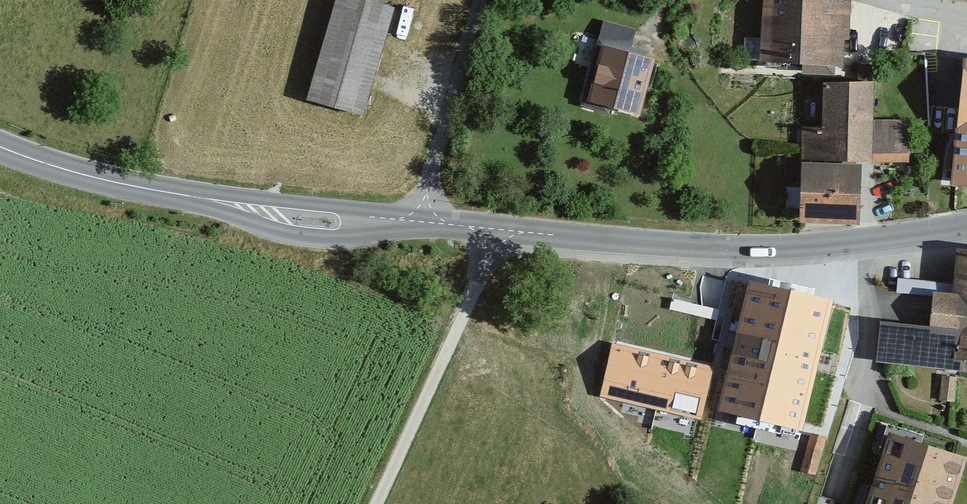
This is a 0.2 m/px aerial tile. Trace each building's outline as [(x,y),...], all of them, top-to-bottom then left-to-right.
[(360,117),(389,9),(356,0),(330,0),(302,101),(360,117)] [(756,64),(839,67),(839,41),(846,41),(848,1),(840,0),(761,0),(756,64)] [(604,19),(599,41),(630,47),(635,25),(604,19)] [(598,49),(584,102),(634,115),(648,62),(598,49)] [(946,185),(966,187),(966,61),(921,57),(923,135),(950,138),(946,185)] [(867,162),(868,85),(818,85),(818,131),(799,131),(798,162),(867,162)] [(795,225),(853,225),(854,166),(795,165),(795,225)] [(953,252),(949,295),(929,293),(925,329),(876,324),(872,363),(955,372),(956,361),(966,362),(966,253),(953,252)] [(719,392),(714,410),(797,430),(827,301),(744,282),(723,372),(719,392)] [(598,395),(698,419),(705,389),(719,392),(723,372),(609,346),(598,395)] [(953,383),(939,382),(937,405),(951,406),(953,383)] [(884,435),(861,503),(946,503),(961,460),(884,435)]
